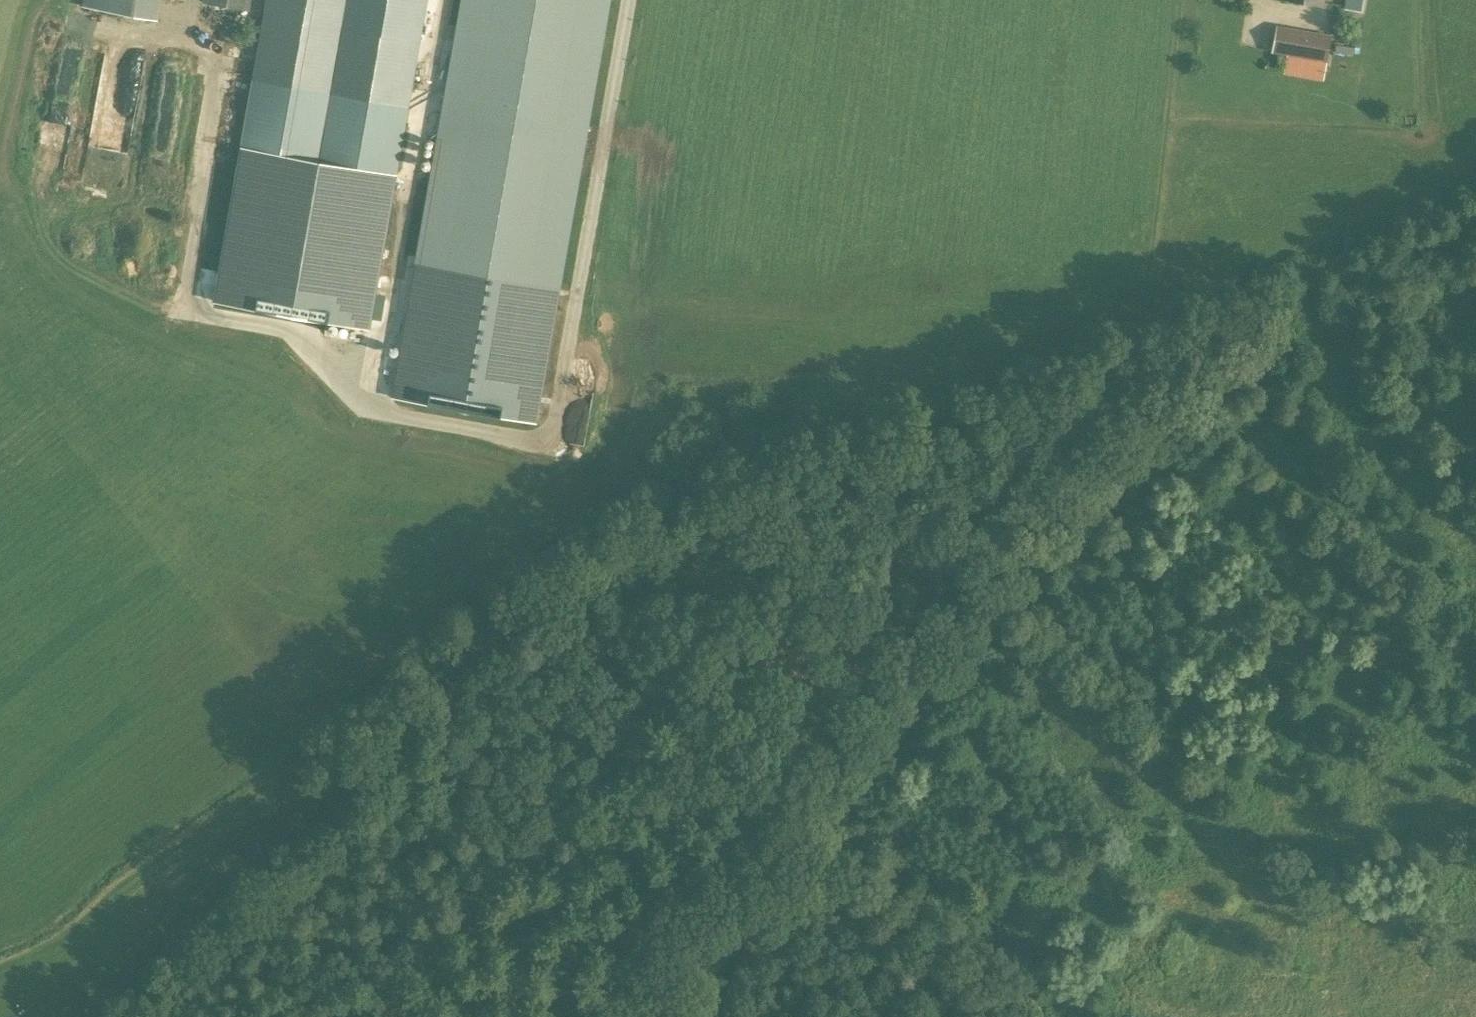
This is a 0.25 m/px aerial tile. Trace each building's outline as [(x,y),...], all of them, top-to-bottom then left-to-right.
[(81,7),(158,20),(161,0),(82,0),(81,7)] [(205,3),(250,10),(252,0),(205,0),(205,3)] [(254,78),(240,152),(396,178),(410,103),(431,0),(359,0),(354,25),(345,24),(349,0),(267,0),(254,78)] [(442,109),(415,264),(472,272),(469,289),(500,295),(503,278),(559,289),(609,0),(461,0),(442,109)] [(1360,10),(1362,0),(1346,0),(1345,8),(1360,10)] [(1323,81),(1331,35),(1276,25),(1271,53),(1286,55),(1283,75),(1323,81)]
